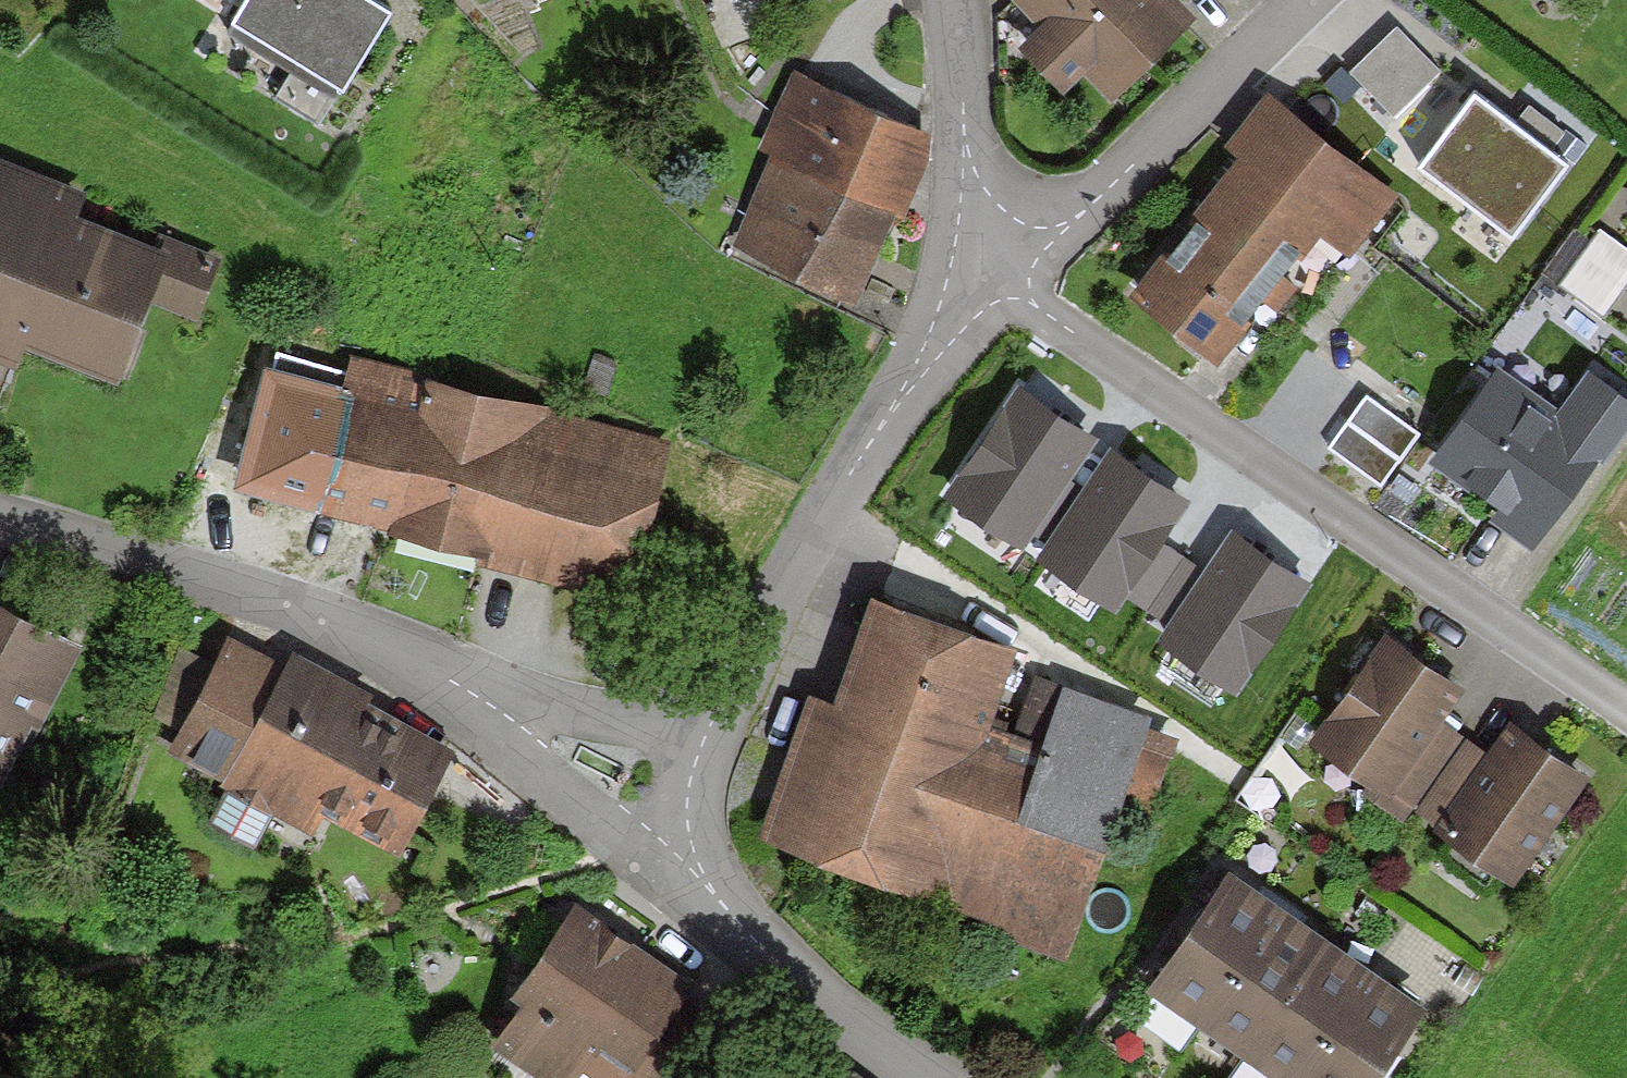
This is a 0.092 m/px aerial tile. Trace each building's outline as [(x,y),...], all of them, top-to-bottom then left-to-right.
[(241,4),(228,26),(339,91),(386,12),(365,0),(244,0),(241,4)] [(1012,2),(1041,31),(1021,51),(1061,91),(1079,73),(1109,103),(1191,21),(1170,0),(1013,0),(1012,2)] [(1440,70),(1396,25),(1349,70),(1392,115),(1440,70)] [(929,135),(787,74),(754,151),(770,158),(732,246),(845,294),(883,208),(895,213),(929,135)] [(1474,90),(1420,161),(1512,231),(1566,160),(1474,90)] [(1390,192),(1267,97),(1228,147),(1240,156),(1133,294),(1212,355),(1259,296),(1274,308),(1325,243),(1340,255),(1390,192)] [(142,309),(189,326),(211,267),(164,250),(161,259),(64,223),(73,198),(0,171),(0,362),(9,365),(15,348),(114,384),(142,309)] [(1612,313),(1626,291),(1626,241),(1607,227),(1568,283),(1612,313)] [(232,491),(388,529),(426,381),(428,376),(348,356),(340,387),(263,368),(232,491)] [(1626,404),(1626,398),(1589,372),(1559,416),(1496,373),(1434,462),(1486,498),(1479,508),(1531,544),(1626,404)] [(426,381),(388,529),(386,535),(480,558),(478,564),(626,602),(668,444),(426,381)] [(1096,434),(1019,384),(946,494),(1023,545),(1033,530),(1069,476),(1096,434)] [(1417,430),(1366,394),(1329,447),(1380,482),(1417,430)] [(1186,494),(1109,443),(1082,485),(1046,539),(1036,554),(1113,605),(1121,591),(1157,538),(1186,494)] [(1046,539),(1082,485),(1069,476),(1033,530),(1046,539)] [(1310,579),(1233,529),(1206,570),(1170,624),(1160,639),(1237,690),(1310,579)] [(1206,570),(1157,538),(1121,591),(1170,624),(1206,570)] [(1059,959),(1121,774),(1151,784),(1166,739),(1139,731),(1144,715),(1032,678),(1013,734),(983,724),(1011,640),(873,595),(837,702),(808,693),(760,839),(983,912),(977,932),(1059,959)] [(0,610),(0,774),(22,731),(32,736),(76,648),(0,610)] [(399,846),(449,746),(364,704),(369,693),(288,653),(280,670),(226,643),(214,667),(176,648),(143,713),(201,742),(190,764),(231,784),(210,826),(253,848),(271,811),(313,832),(324,809),(399,846)] [(1313,742),(1378,787),(1426,719),(1447,689),(1382,644),(1313,742)] [(1426,719),(1378,787),(1369,801),(1401,823),(1406,816),(1458,741),(1426,719)] [(1483,758),(1431,833),(1510,889),(1583,784),(1504,728),(1483,758)] [(1406,816),(1431,833),(1483,758),(1458,741),(1406,816)] [(1150,997),(1199,1031),(1279,917),(1230,883),(1150,997)] [(573,905),(512,994),(526,1004),(494,1050),(535,1077),(573,1077),(582,1065),(600,1077),(654,1077),(709,998),(573,905)] [(1199,1031),(1247,1064),(1327,950),(1279,917),(1199,1031)] [(1266,1077),(1309,1077),(1375,984),(1327,950),(1247,1064),(1266,1077)] [(1309,1077),(1380,1077),(1423,1018),(1375,984),(1309,1077)]
